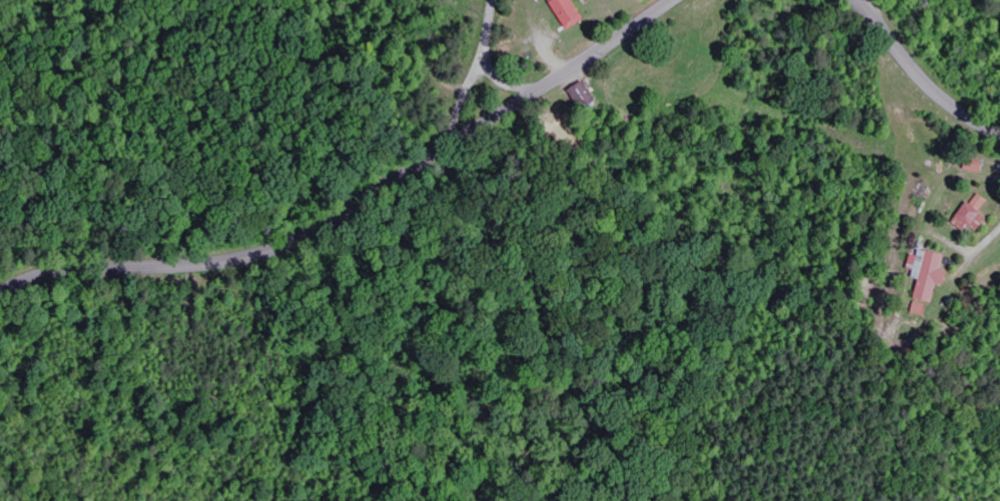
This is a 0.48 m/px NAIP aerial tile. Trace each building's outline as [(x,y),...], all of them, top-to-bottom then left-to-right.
[(576,0),(552,0),(572,31),(589,21),(576,0)] [(591,112),(603,103),(589,83),(576,91),(591,112)] [(968,232),(972,225),(982,232),(991,218),(984,213),(992,201),(982,195),(975,205),(971,203),(957,224),(968,232)] [(938,304),(942,285),(950,287),(954,272),(947,270),(950,256),(924,250),(923,257),(914,255),(911,269),(919,271),(917,279),(924,281),(920,300),(938,304)] [(916,313),(929,317),(932,306),(919,302),(916,313)]
